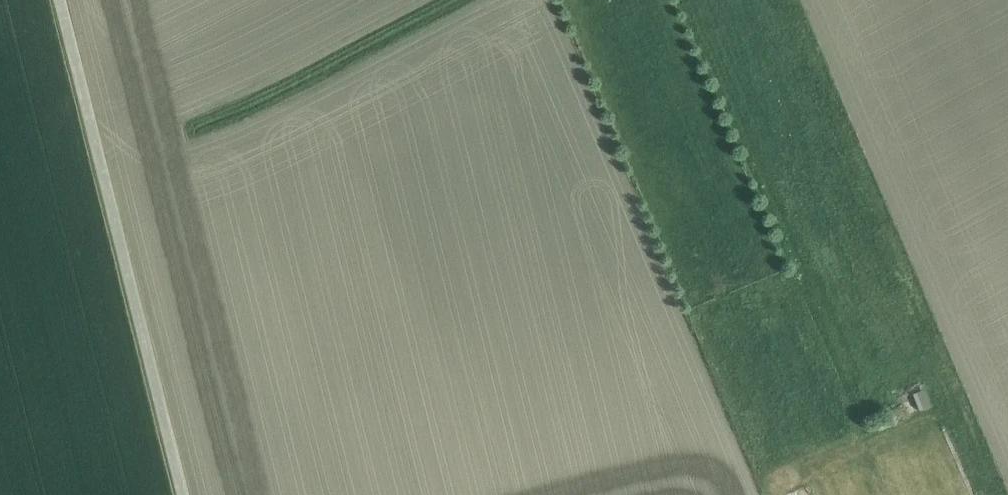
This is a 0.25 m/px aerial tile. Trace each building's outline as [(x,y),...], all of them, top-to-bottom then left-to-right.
[(881,385),(888,409),(911,402),(903,377),(881,385)]
